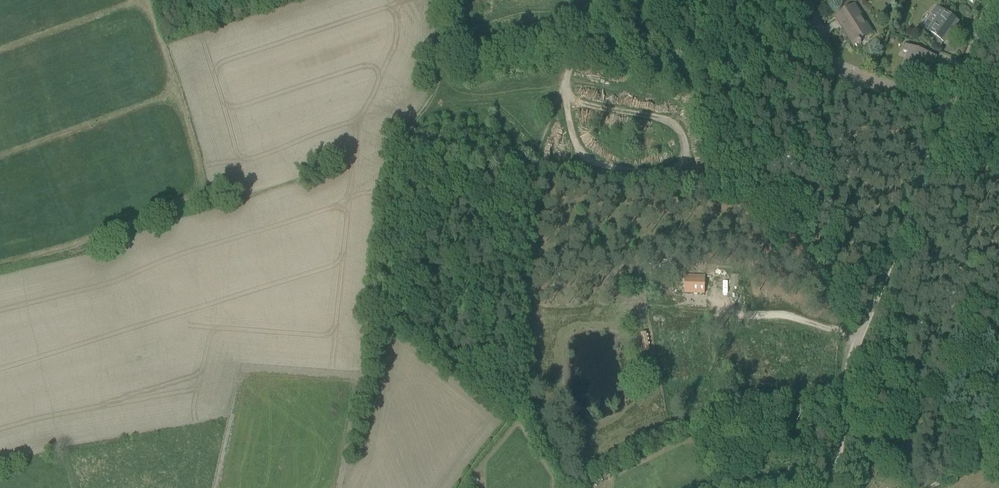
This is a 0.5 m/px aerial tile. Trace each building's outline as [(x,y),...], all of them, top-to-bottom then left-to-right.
[(854,4),(844,12),(835,17),(854,44),(873,31),(854,4)] [(935,7),(931,14),(921,27),(941,41),(951,28),(953,29),(957,23),(949,17),(935,7)] [(908,53),(905,61),(901,70),(915,75),(921,59),(934,64),(936,57),(906,45),(903,51),(908,53)] [(678,268),(677,286),(697,287),(698,269),(678,268)]
